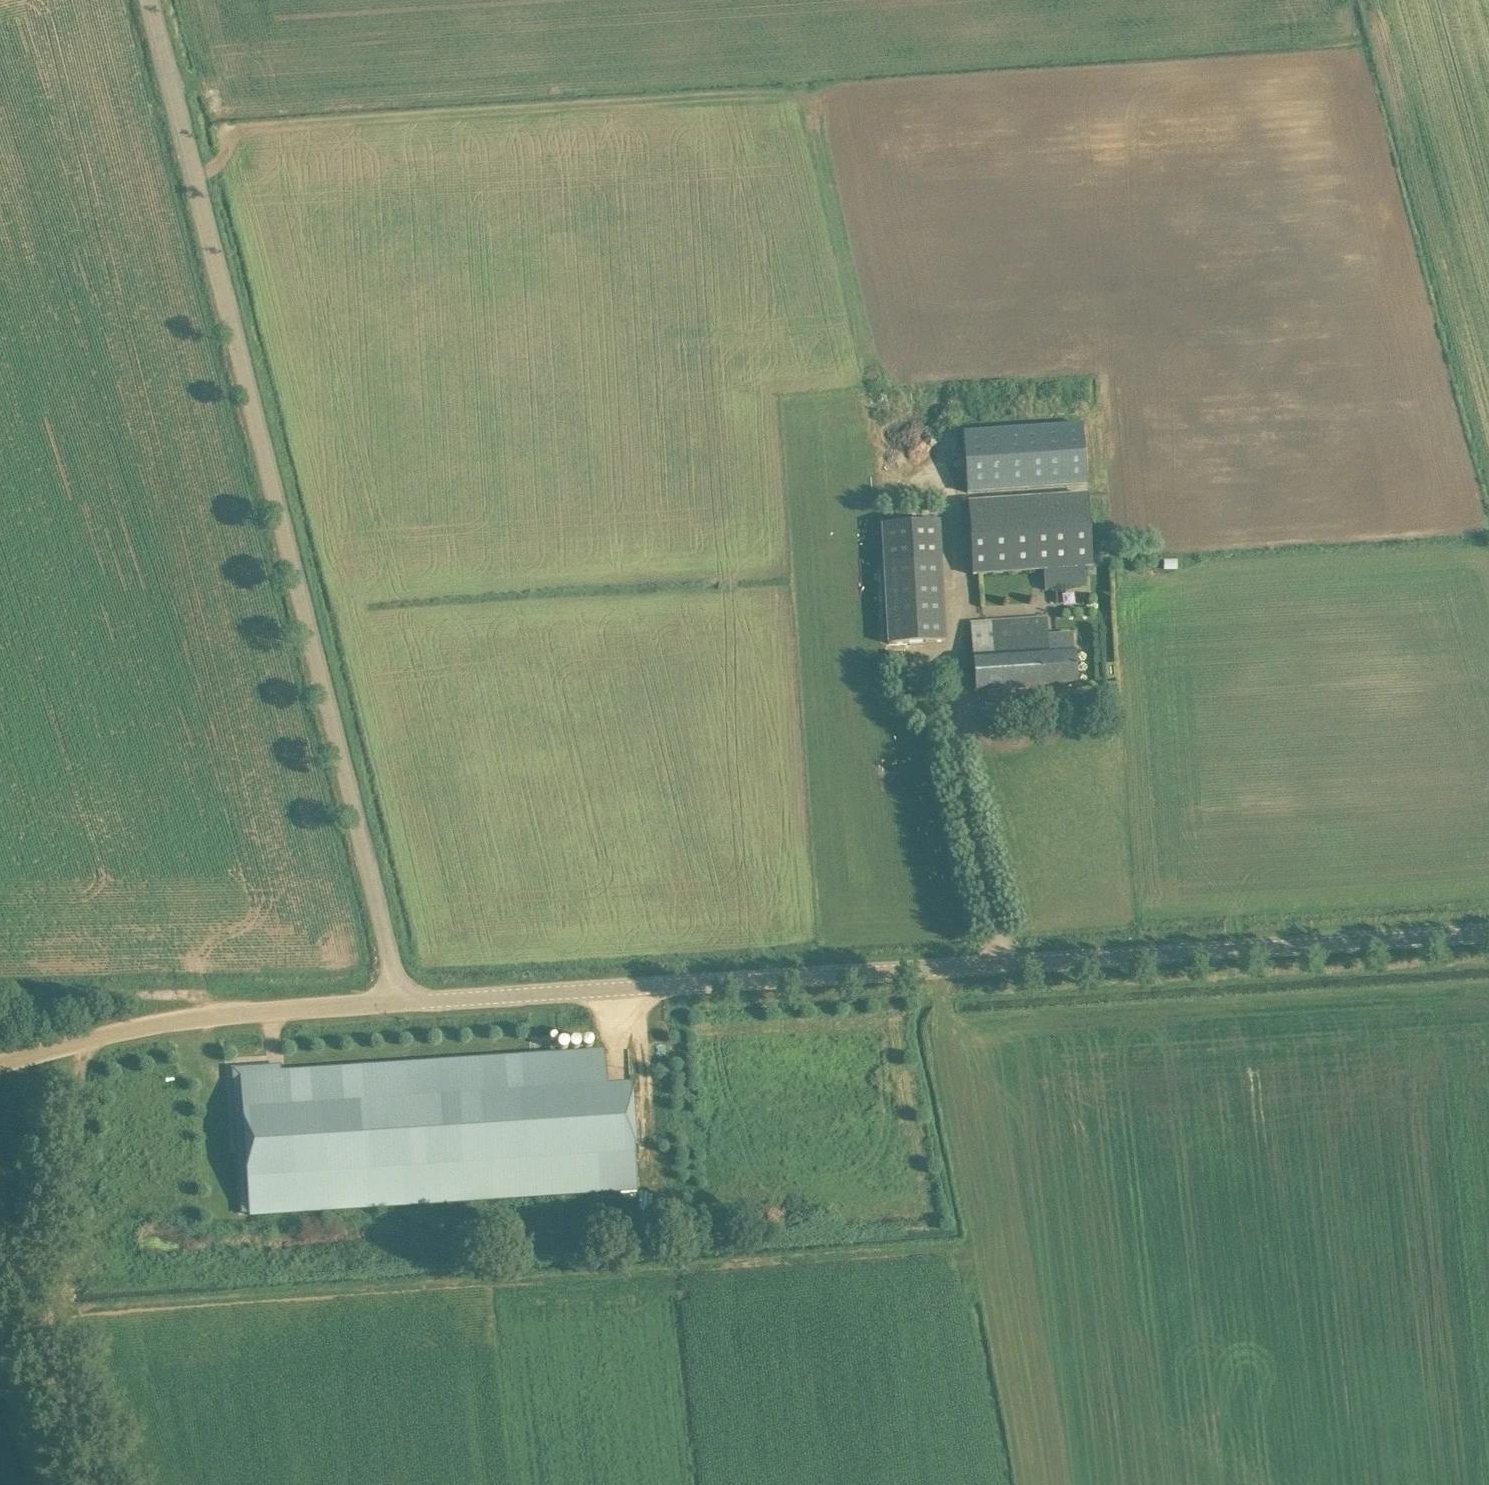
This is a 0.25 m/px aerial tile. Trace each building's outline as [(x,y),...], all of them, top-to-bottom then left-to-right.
[(1082,423),(964,431),(968,493),(1087,485),(1082,423)] [(1046,592),(1087,590),(1085,572),(1096,571),(1090,499),(972,506),(975,581),(1046,576),(1046,592)] [(946,640),(941,561),(885,564),(890,644),(946,640)] [(1140,572),(1128,573),(1129,589),(1141,588),(1140,572)] [(971,622),(974,672),(976,692),(1078,685),(1075,649),(1049,651),(1047,617),(1026,618),(1025,611),(1011,612),(1011,619),(971,622)] [(281,1064),(232,1067),(241,1214),(249,1214),(249,1216),(638,1190),(631,1083),(607,1084),(605,1047),(281,1069),(281,1064)]
